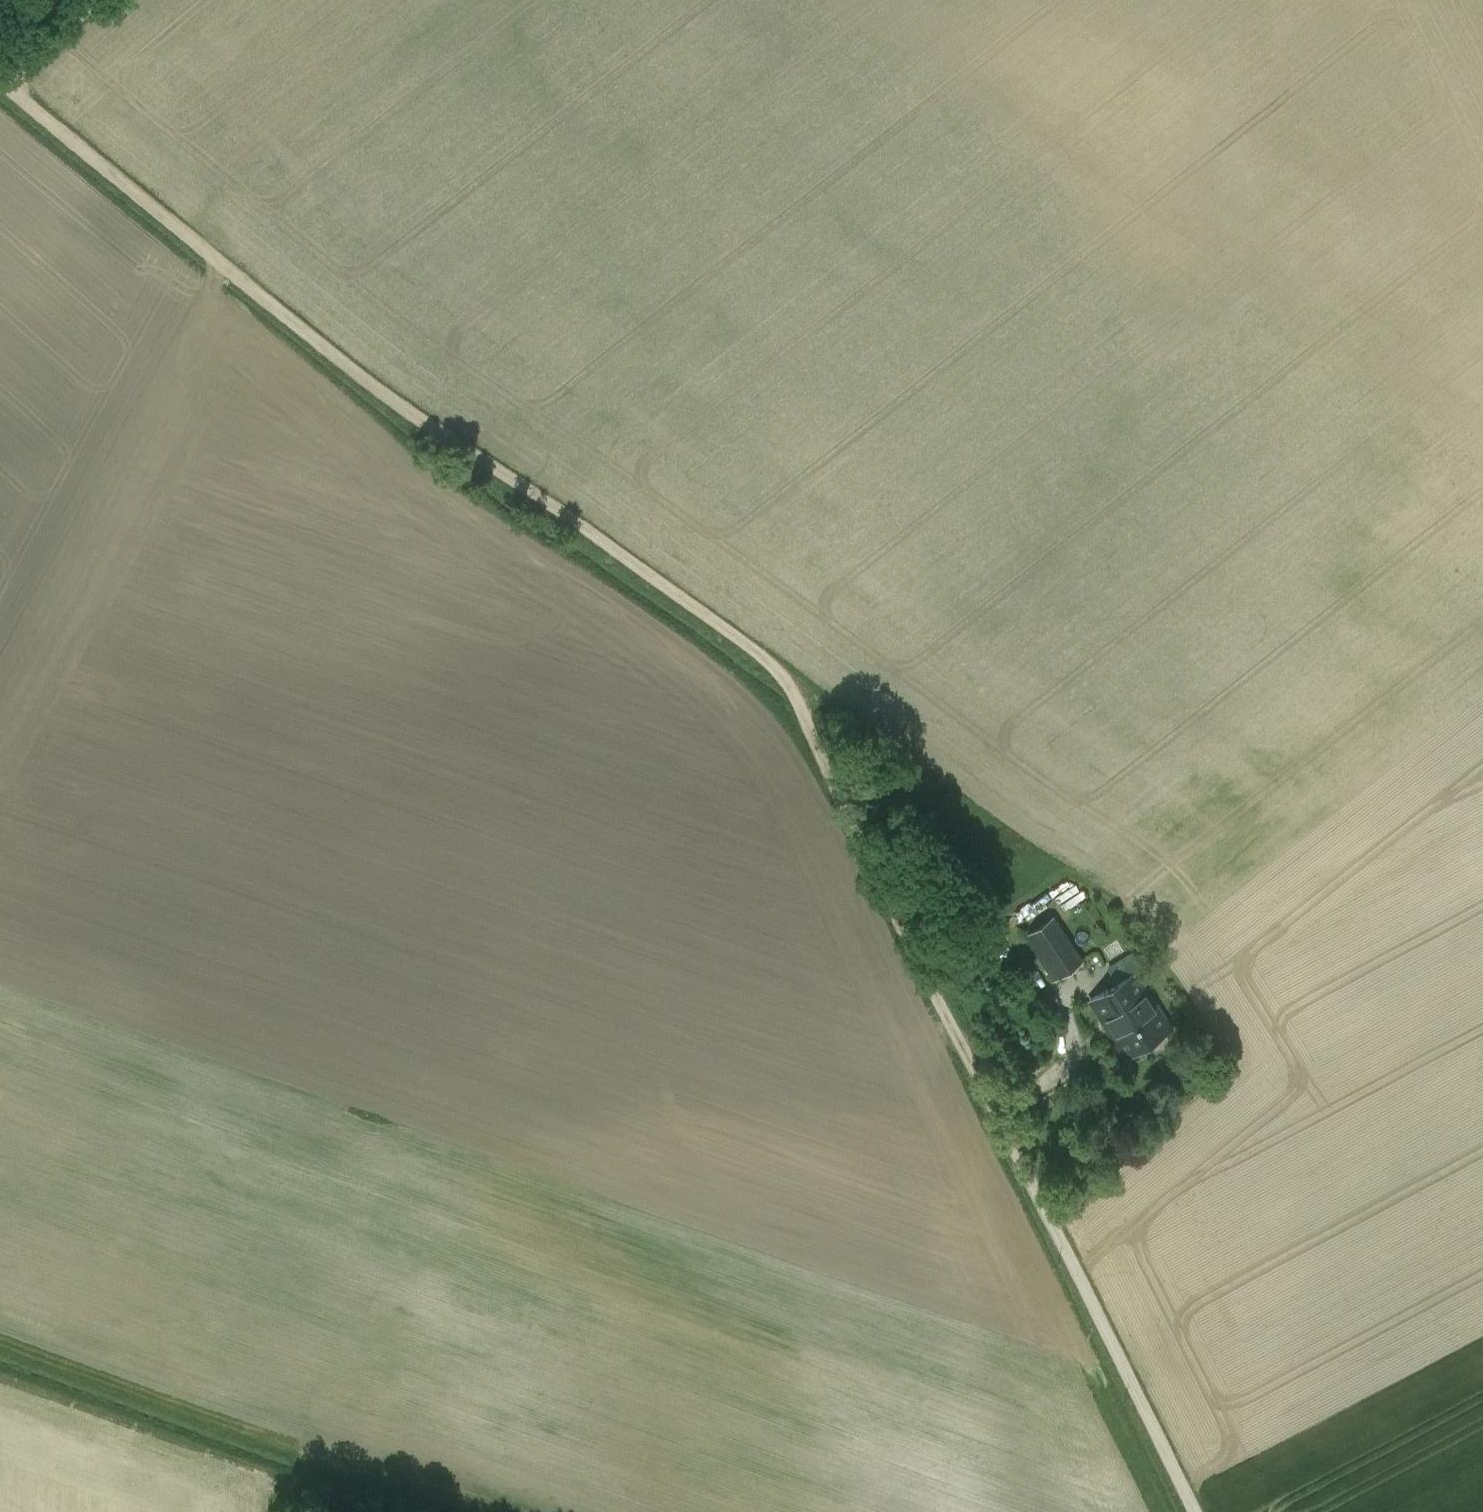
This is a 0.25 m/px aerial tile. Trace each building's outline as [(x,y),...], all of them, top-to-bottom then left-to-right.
[(1051,915),(1024,934),(1054,979),(1081,960),(1051,915)] [(1132,954),(1109,969),(1117,982),(1134,972),(1141,968),(1132,954)] [(1117,982),(1091,999),(1127,1056),(1170,1029),(1134,972),(1117,982)]
